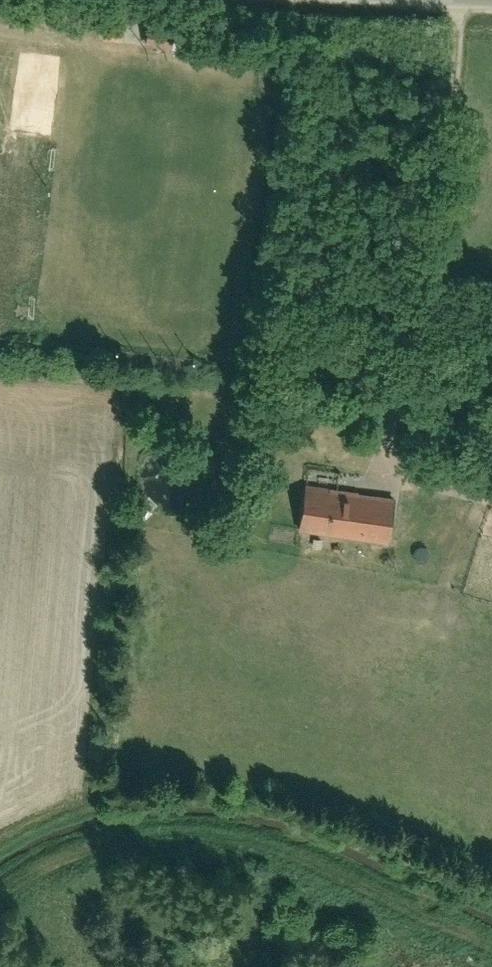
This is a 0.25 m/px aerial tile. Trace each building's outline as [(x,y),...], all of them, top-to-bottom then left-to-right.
[(129,39),(129,16),(109,15),(108,39),(129,39)] [(154,34),(177,32),(176,23),(154,24),(154,34)] [(178,48),(179,35),(152,33),(152,46),(178,48)] [(394,500),(305,487),(299,532),(388,544),(394,500)]
